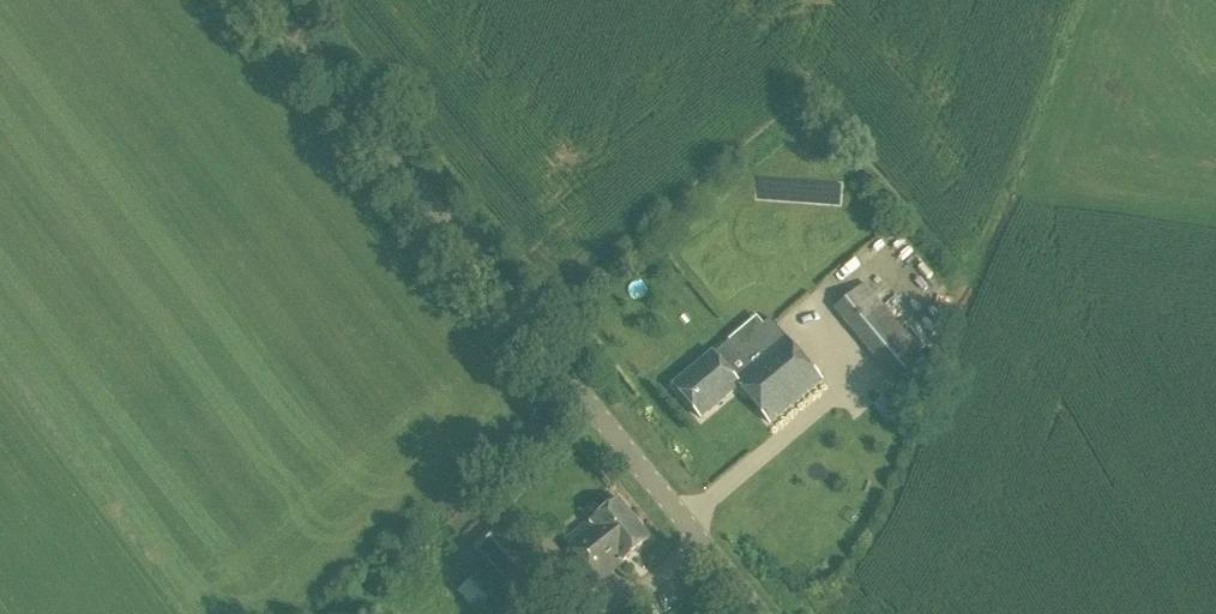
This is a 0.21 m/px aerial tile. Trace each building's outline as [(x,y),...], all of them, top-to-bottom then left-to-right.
[(885,262),(900,251),(892,240),(877,251),(885,262)] [(910,399),(927,384),(915,370),(930,358),(866,282),(834,309),(896,386),(897,385),(910,399)] [(822,379),(786,337),(787,336),(770,316),(738,344),(743,349),(724,366),(712,351),(673,385),(702,418),(740,386),(771,422),(822,379)] [(873,374),(857,384),(865,396),(881,387),(873,374)] [(651,539),(619,500),(591,522),(589,519),(563,540),(600,583),(625,563),(624,561),(651,539)] [(493,528),(475,546),(488,561),(486,563),(492,570),(495,568),(514,587),(503,599),(518,613),(526,613),(531,609),(533,611),(552,593),(533,572),(493,528)] [(472,608),(494,589),(480,572),(458,591),(472,608)]
